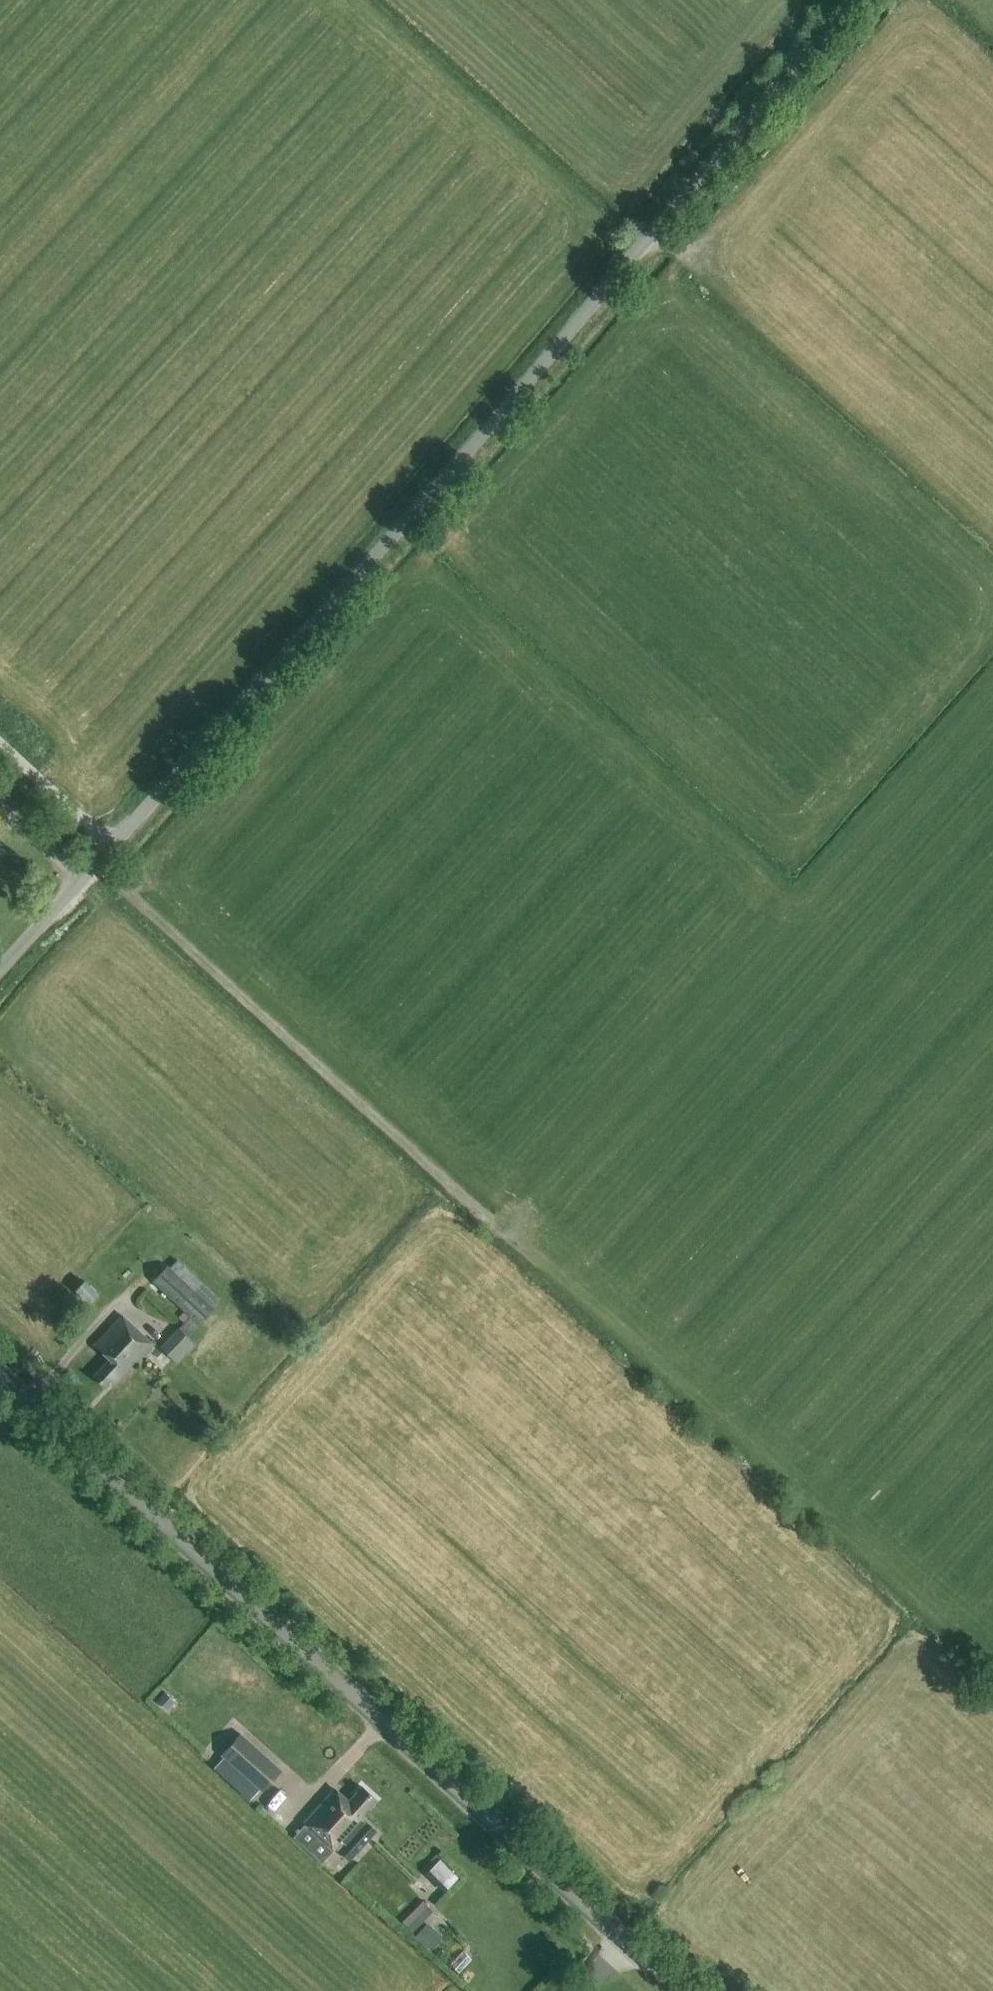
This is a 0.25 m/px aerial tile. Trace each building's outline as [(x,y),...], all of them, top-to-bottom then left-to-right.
[(151,1282),(197,1324),(219,1300),(176,1260),(169,1268),(167,1265),(151,1282)] [(89,1304),(98,1295),(85,1281),(76,1292),(89,1304)] [(114,1386),(152,1344),(121,1315),(94,1345),(109,1359),(92,1377),(105,1388),(110,1383),(114,1386)] [(188,1337),(198,1326),(189,1318),(179,1329),(161,1348),(177,1362),(194,1343),(188,1337)] [(155,1700),(165,1709),(172,1700),(162,1692),(155,1700)] [(261,1792),(281,1770),(239,1732),(219,1755),(221,1757),(212,1767),(249,1800),(259,1790),(261,1792)] [(362,1817),(377,1799),(361,1784),(347,1800),(333,1787),(301,1823),(334,1852),(364,1818),(362,1817)] [(443,1890),(464,1873),(445,1851),(424,1869),(443,1890)] [(433,1911),(423,1901),(403,1922),(413,1932),(433,1911)] [(414,1933),(431,1948),(443,1935),(427,1920),(414,1933)]
